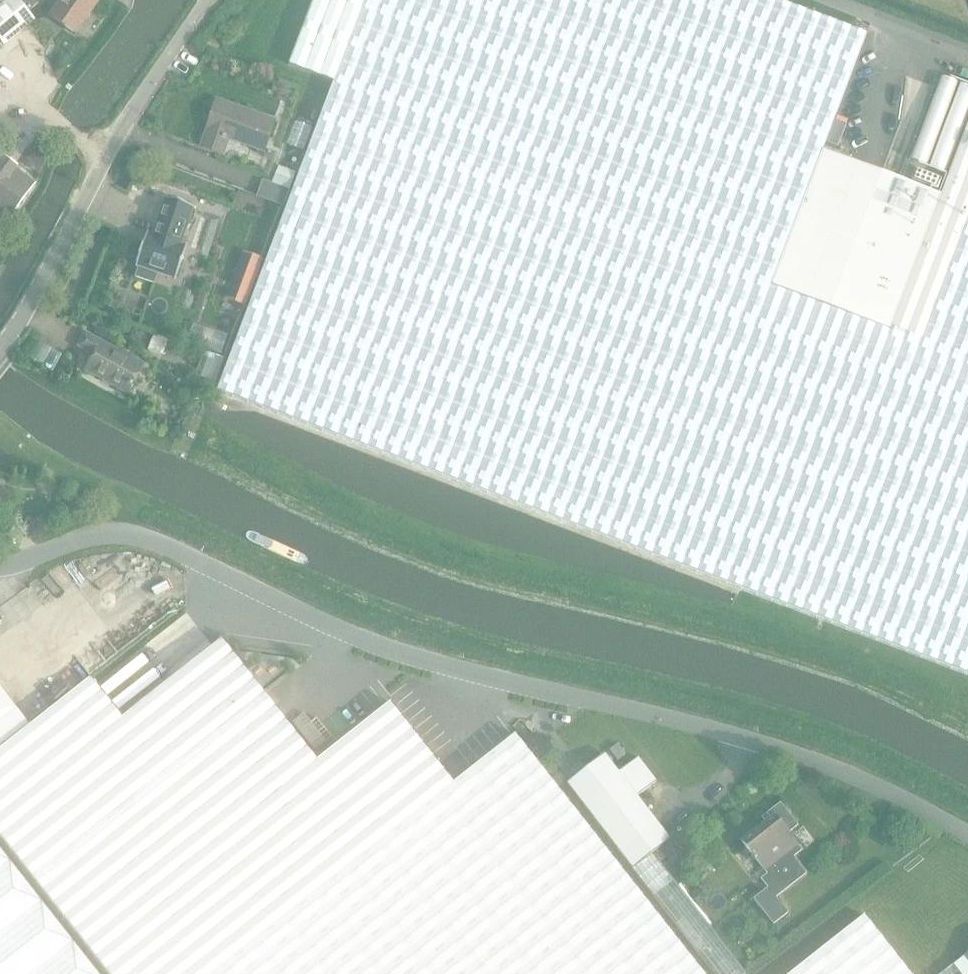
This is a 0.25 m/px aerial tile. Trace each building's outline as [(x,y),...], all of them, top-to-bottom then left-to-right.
[(28,13),(18,0),(9,0),(0,8),(0,41),(4,46),(35,21),(28,13)] [(28,13),(38,5),(34,0),(18,0),(28,13)] [(99,0),(61,0),(51,15),(76,33),(99,0)] [(822,152),(866,34),(773,0),(364,0),(332,84),(333,84),(218,392),(967,675),(967,124),(941,196),(889,332),(771,287),(822,152)] [(332,84),(364,0),(314,0),(288,68),(313,77),(332,84)] [(262,152),(273,123),(217,102),(201,147),(219,154),(224,138),(262,152)] [(295,121),(286,144),(303,151),(312,128),(295,121)] [(889,332),(941,196),(822,152),(771,287),(889,332)] [(33,188),(13,173),(15,171),(3,163),(2,165),(0,164),(0,221),(2,218),(8,222),(33,188)] [(283,207),(296,173),(281,167),(267,200),(283,207)] [(199,193),(171,182),(158,219),(153,216),(141,250),(145,250),(141,260),(159,266),(162,257),(180,263),(191,230),(186,229),(199,193)] [(224,301),(244,308),(262,260),(242,253),(224,301)] [(193,324),(187,342),(221,354),(228,336),(194,324),(193,324)] [(133,326),(128,338),(139,342),(144,331),(133,326)] [(128,394),(143,366),(85,334),(78,346),(94,355),(86,369),(103,378),(103,376),(113,382),(112,385),(128,394)] [(204,352),(195,376),(215,383),(224,359),(205,352),(204,352)] [(0,750),(0,836),(85,943),(316,761),(264,694),(221,640),(122,719),(90,679),(0,750)] [(16,709),(0,687),(0,721),(16,709)] [(85,943),(109,973),(703,973),(527,751),(515,735),(453,784),(390,703),(316,761),(85,943)] [(304,714),(293,722),(315,750),(326,742),(304,714)] [(618,760),(626,754),(618,744),(610,750),(618,760)] [(605,754),(567,783),(633,869),(653,853),(655,856),(659,861),(667,855),(661,847),(671,840),(671,839),(637,796),(656,782),(651,775),(637,757),(631,762),(619,772),(605,754)] [(775,899),(806,875),(793,858),(802,851),(789,834),(798,828),(780,804),(762,818),(766,824),(742,842),(767,875),(761,880),(775,899)] [(0,851),(0,973),(97,973),(0,851)] [(633,869),(713,973),(746,973),(677,885),(659,861),(655,856),(653,853),(633,869)] [(864,916),(790,973),(909,973),(864,916)] [(942,973),(967,973),(967,954),(942,973)]
